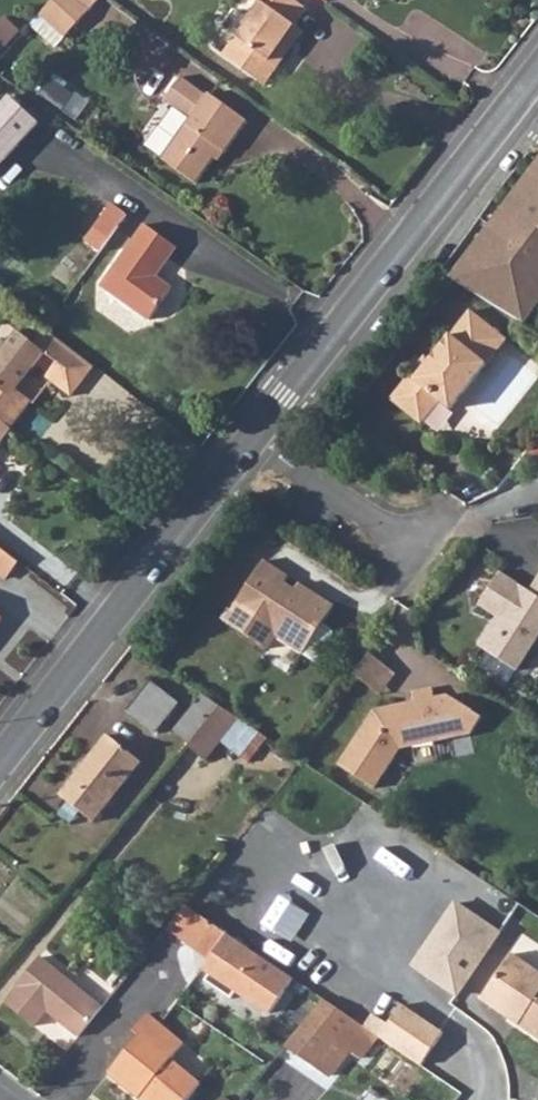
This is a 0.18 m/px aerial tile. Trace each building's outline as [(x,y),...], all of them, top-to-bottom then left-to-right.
[(66,41),(104,0),(55,0),(40,16),(66,41)] [(267,89),(281,71),(276,67),(289,49),(294,53),(307,35),(297,29),(309,11),(293,0),(255,0),(262,4),(224,57),(267,89)] [(159,159),(194,184),(219,151),(223,154),(248,121),(208,92),(205,96),(181,78),(163,102),(188,120),(159,159)] [(39,122),(9,96),(0,106),(0,165),(39,122)] [(451,275),(525,322),(537,304),(537,163),(451,275)] [(103,250),(130,211),(113,200),(86,239),(103,250)] [(101,286),(146,320),(171,287),(157,275),(177,247),(145,223),(101,286)] [(505,335),(469,307),(415,376),(410,371),(391,396),(421,420),(440,397),(451,405),(505,335)] [(9,428),(30,401),(15,389),(43,353),(56,362),(45,377),(51,381),(70,395),(93,366),(44,328),(34,343),(19,330),(0,355),(0,421),(9,428)] [(11,430),(9,428),(0,421),(0,444),(11,430)] [(526,452),(537,462),(537,437),(526,452)] [(4,584),(20,564),(0,548),(0,580),(4,584)] [(262,561),(223,622),(266,649),(274,636),(313,661),(331,634),(330,629),(321,624),(332,606),(304,588),(301,594),(283,582),(287,576),(262,561)] [(476,646),(515,671),(537,636),(537,576),(528,592),(498,572),(477,605),(495,617),(476,646)] [(405,659),(379,638),(363,659),(389,679),(405,659)] [(126,713),(154,735),(178,703),(150,682),(126,713)] [(478,716),(445,694),(433,697),(431,687),(411,692),(413,701),(372,709),(336,764),(373,788),(399,749),(466,735),(478,716)] [(194,707),(208,719),(219,706),(202,695),(194,707)] [(186,746),(204,764),(240,720),(219,706),(208,719),(188,743),(186,746)] [(173,732),(188,743),(208,719),(194,707),(173,732)] [(58,795),(93,823),(141,762),(107,736),(58,795)] [(454,902),(413,965),(457,994),(498,931),(454,902)] [(164,933),(209,962),(203,970),(210,975),(205,983),(231,1001),(237,993),(270,1015),(294,979),(185,907),(164,933)] [(521,1017),(516,1024),(537,1039),(537,972),(510,953),(484,992),(521,1017)] [(79,1038),(101,1010),(39,959),(16,987),(19,988),(5,1004),(36,1028),(48,1013),(79,1038)] [(479,999),(516,1024),(521,1017),(484,992),(479,999)] [(285,1046),(315,1067),(317,1065),(333,1076),(353,1051),(342,1043),(359,1023),(324,1000),(285,1046)] [(380,1037),(421,1065),(443,1034),(402,1006),(380,1037)] [(143,1094),(151,1099),(186,1099),(197,1085),(169,1062),(184,1045),(148,1015),(134,1032),(139,1037),(109,1073),(140,1099),(143,1094)] [(353,1051),(363,1058),(380,1037),(359,1023),(342,1043),(353,1051)]
